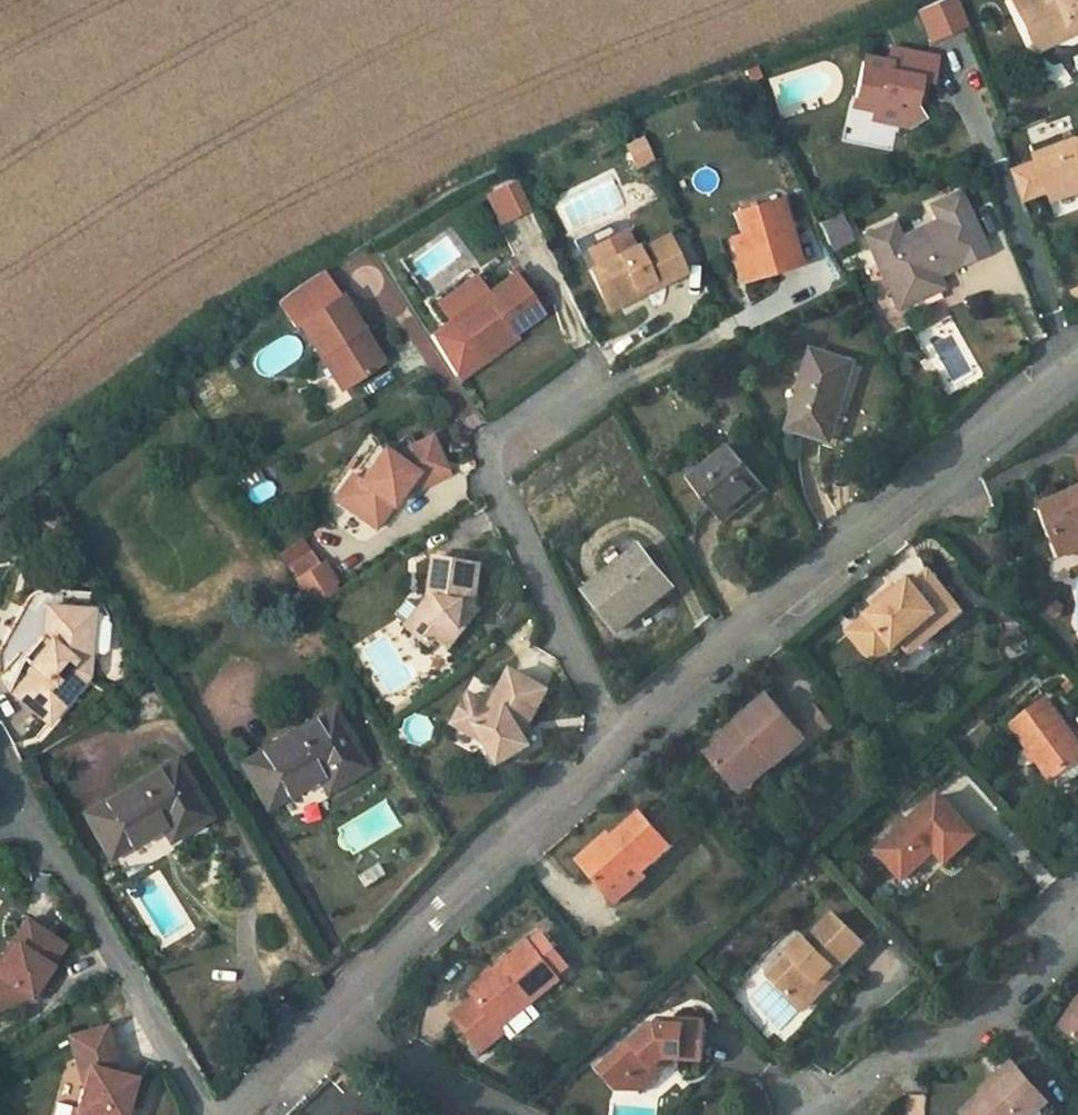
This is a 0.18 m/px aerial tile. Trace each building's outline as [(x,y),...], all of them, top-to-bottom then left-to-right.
[(1018,12),(1035,47),(1069,31),(1065,23),(1077,18),(1077,0),(1013,0),(1018,12)] [(1069,31),(1077,27),(1077,18),(1065,23),(1069,31)] [(889,63),(865,59),(857,99),(878,103),(876,110),(875,121),(908,127),(924,117),(914,104),(915,97),(918,77),(927,79),(932,80),(939,39),(909,34),(907,43),(906,51),(891,49),(889,63)] [(893,40),(891,49),(906,51),(907,43),(893,40)] [(924,98),(927,79),(918,77),(915,97),(924,98)] [(878,103),(857,99),(856,106),(876,110),(878,103)] [(1077,139),(1068,143),(1065,137),(1035,148),(1041,164),(1051,192),(1051,193),(1077,184),(1077,139)] [(654,158),(645,139),(628,146),(637,166),(654,158)] [(1051,192),(1041,164),(1019,172),(1029,199),(1051,192)] [(517,182),(495,193),(508,219),(529,208),(517,182)] [(1054,202),(1077,193),(1077,184),(1051,193),(1054,202)] [(893,221),(864,235),(898,305),(944,285),(937,272),(985,251),(957,191),(929,204),(936,220),(900,236),(893,221)] [(508,219),(495,193),(488,196),(500,223),(508,219)] [(732,214),(738,237),(750,278),(801,264),(781,199),(732,214)] [(828,251),(851,241),(838,211),(814,221),(828,251)] [(596,267),(632,249),(624,233),(588,251),(596,267)] [(649,282),(652,289),(685,272),(666,236),(637,251),(634,247),(632,249),(596,267),(588,271),(599,294),(609,289),(618,306),(637,296),(634,290),(649,282)] [(750,278),(738,237),(731,239),(742,281),(750,278)] [(297,324),(338,297),(322,274),(301,289),(280,305),(294,327),(297,324)] [(481,358),(513,335),(542,314),(542,313),(528,295),(513,275),(484,296),(449,322),(430,336),(455,376),(481,358)] [(449,322),(484,296),(471,279),(436,305),(449,322)] [(637,296),(652,289),(649,282),(634,290),(637,296)] [(528,295),(542,313),(554,304),(541,286),(528,295)] [(609,289),(599,294),(608,311),(618,306),(609,289)] [(381,363),(338,297),(297,324),(319,357),(322,355),(344,388),(381,363)] [(516,339),(513,335),(481,358),(484,363),(516,339)] [(853,366),(815,355),(791,429),(830,441),(853,366)] [(360,483),(344,506),(377,529),(401,493),(406,486),(410,488),(446,470),(431,438),(390,458),(382,453),(360,483)] [(731,446),(691,480),(728,523),(767,489),(731,446)] [(406,486),(401,493),(408,497),(449,477),(446,470),(410,488),(406,486)] [(263,476),(244,493),(256,506),(275,489),(263,476)] [(344,506),(360,483),(352,477),(335,500),(344,506)] [(1044,502),(1062,548),(1077,542),(1077,489),(1044,502)] [(644,549),(590,593),(621,632),(675,588),(644,549)] [(309,553),(290,564),(298,578),(317,566),(309,553)] [(483,567),(439,560),(435,596),(438,597),(431,608),(428,605),(410,626),(434,645),(440,638),(451,647),(481,608),(478,607),(483,567)] [(298,578),(295,579),(312,608),(338,592),(320,564),(317,566),(298,578)] [(887,659),(904,645),(925,628),(921,624),(937,612),(945,623),(910,652),(914,658),(966,615),(931,574),(916,586),(913,582),(899,594),(895,597),(898,602),(885,612),(882,608),(878,611),(860,626),(887,659)] [(874,606),(878,611),(882,608),(885,612),(898,602),(895,597),(899,594),(895,588),(874,606)] [(51,589),(47,589),(34,591),(27,596),(1,648),(0,654),(0,668),(3,674),(16,688),(34,667),(30,663),(51,639),(53,607),(49,606),(51,589)] [(34,667),(16,688),(13,692),(47,722),(70,696),(65,691),(77,676),(87,677),(89,650),(81,650),(82,634),(89,635),(92,608),(88,608),(89,591),(51,589),(49,606),(53,607),(51,639),(30,663),(34,667)] [(925,628),(904,645),(910,652),(945,623),(937,612),(921,624),(925,628)] [(92,617),(92,651),(104,652),(104,617),(92,617)] [(887,659),(860,626),(850,634),(877,668),(887,659)] [(494,707),(473,696),(457,726),(490,744),(503,767),(533,749),(527,738),(521,741),(518,734),(522,731),(533,725),(550,692),(514,672),(494,707)] [(707,753),(739,788),(772,761),(776,765),(806,740),(793,725),(770,698),(707,753)] [(1013,728),(1054,782),(1077,765),(1077,741),(1047,701),(1013,728)] [(815,707),(793,725),(806,740),(810,744),(830,726),(815,707)] [(332,710),(242,765),(267,807),(319,777),(328,790),(367,766),(332,710)] [(527,738),(522,731),(518,734),(521,741),(527,738)] [(109,857),(113,855),(160,826),(169,841),(209,817),(174,758),(82,813),(109,857)] [(772,761),(739,788),(744,794),(776,765),(772,761)] [(976,837),(940,796),(879,852),(904,879),(936,850),(949,863),(976,837)] [(608,834),(579,859),(613,897),(685,833),(666,811),(650,824),(640,813),(611,838),(608,834)] [(822,985),(837,971),(864,944),(837,917),(810,943),(806,940),(792,954),(796,958),(774,979),(797,1003),(800,999),(810,1008),(827,990),(822,985)] [(25,1003),(63,947),(23,921),(0,956),(0,1009),(25,1003)] [(530,944),(560,981),(572,971),(542,934),(530,944)] [(530,944),(529,944),(495,972),(496,975),(473,993),(476,998),(454,1016),(483,1053),(506,1034),(502,1029),(560,981),(530,944)] [(796,958),(792,954),(770,975),(774,979),(796,958)] [(822,985),(827,990),(841,976),(837,971),(822,985)] [(738,995),(777,1037),(800,1015),(761,973),(738,995)] [(800,999),(797,1003),(806,1012),(810,1008),(800,999)] [(1077,1040),(1077,1002),(1060,1028),(1077,1040)] [(668,1029),(654,1027),(635,1045),(633,1043),(601,1070),(617,1088),(630,1077),(640,1089),(652,1079),(654,1067),(664,1059),(701,1060),(703,1024),(676,1022),(668,1029)] [(132,1080),(117,1075),(101,1026),(66,1038),(76,1065),(85,1061),(87,1068),(75,1111),(74,1114),(78,1114),(123,1114),(132,1080)] [(1012,1063),(995,1079),(999,1084),(1017,1068),(1012,1063)] [(1017,1068),(999,1084),(995,1079),(982,1091),(984,1094),(964,1113),(966,1114),(1052,1114),(1056,1112),(1017,1068)] [(630,1077),(617,1088),(640,1089),(630,1077)]
